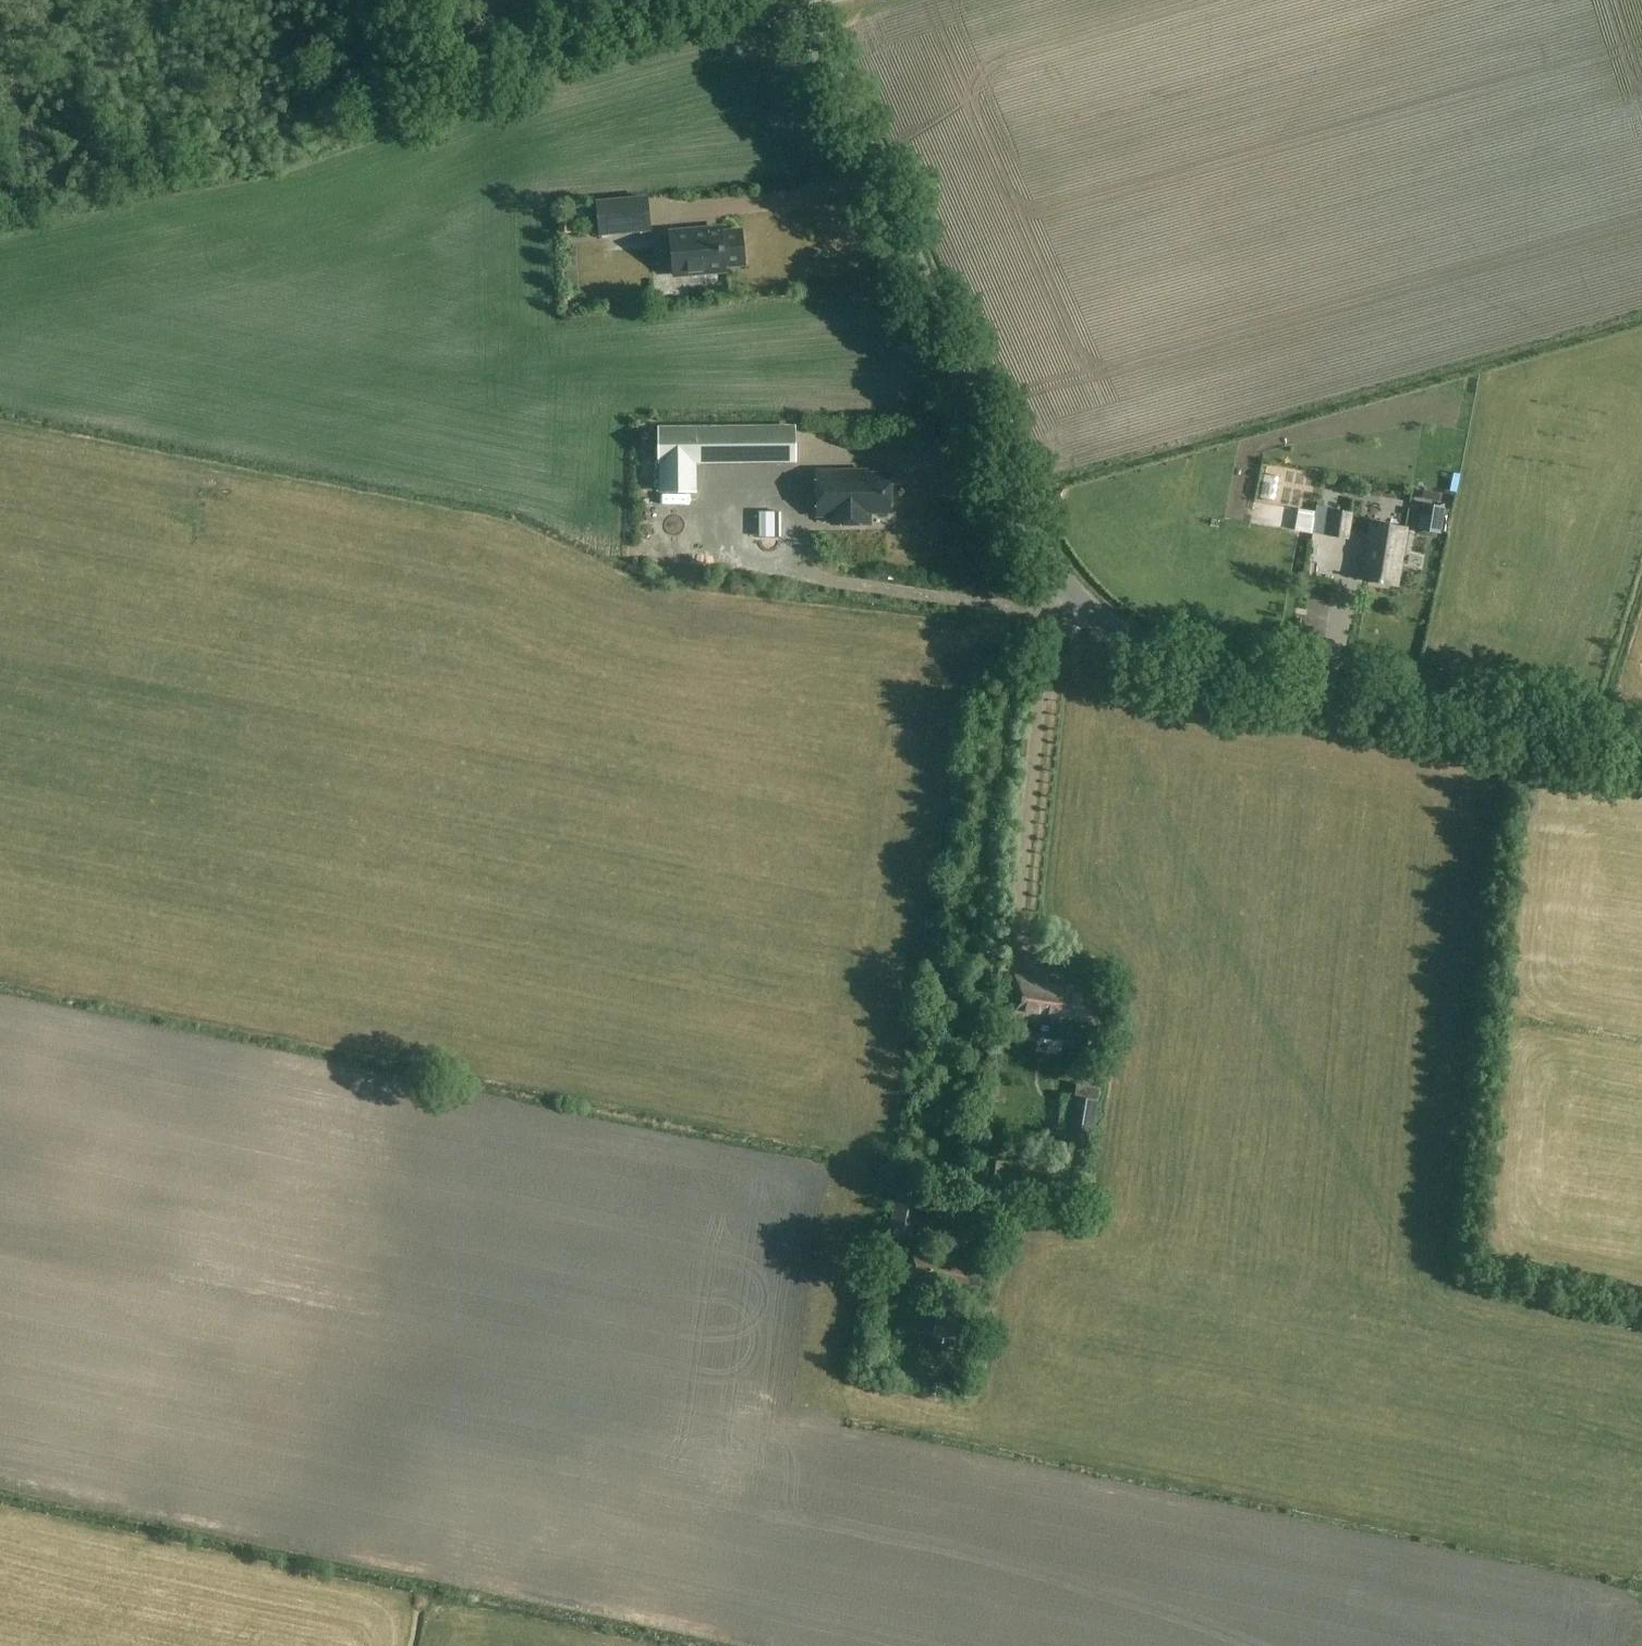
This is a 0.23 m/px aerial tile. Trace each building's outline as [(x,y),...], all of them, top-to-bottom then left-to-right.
[(597,202),(597,204),(600,234),(650,230),(647,200),(647,198),(597,202)] [(670,233),(672,256),(682,255),(684,275),(725,271),(725,266),(745,264),(742,231),(722,233),(721,228),(670,233)] [(693,463),(794,461),(793,428),(658,432),(658,464),(661,464),(661,494),(694,493),(693,463)] [(890,511),(889,474),(855,475),(855,471),(817,472),(818,515),(833,515),(833,524),(869,523),(869,511),(872,512),(890,511)] [(1304,530),(1323,534),(1328,505),(1309,502),(1304,530)] [(1439,527),(1442,504),(1427,502),(1424,525),(1439,527)] [(1334,509),(1329,536),(1349,539),(1353,512),(1334,509)] [(1369,571),(1368,581),(1396,586),(1406,528),(1372,522),(1367,548),(1370,549),(1368,559),(1366,558),(1363,570),(1369,571)] [(765,527),(751,534),(759,551),(773,544),(765,527)] [(1048,980),(1016,976),(1010,1016),(1089,1027),(1095,990),(1072,986),(1072,988),(1068,988),(1068,986),(1057,984),(1056,986),(1047,985),(1048,980)] [(1069,1136),(1090,1140),(1097,1101),(1075,1097),(1069,1136)] [(926,1189),(898,1183),(889,1226),(918,1232),(926,1189)] [(913,1249),(906,1287),(929,1292),(930,1286),(969,1294),(975,1261),(913,1249)] [(917,1294),(903,1292),(901,1308),(914,1310),(917,1294)] [(938,1319),(935,1332),(959,1337),(961,1324),(938,1319)]
